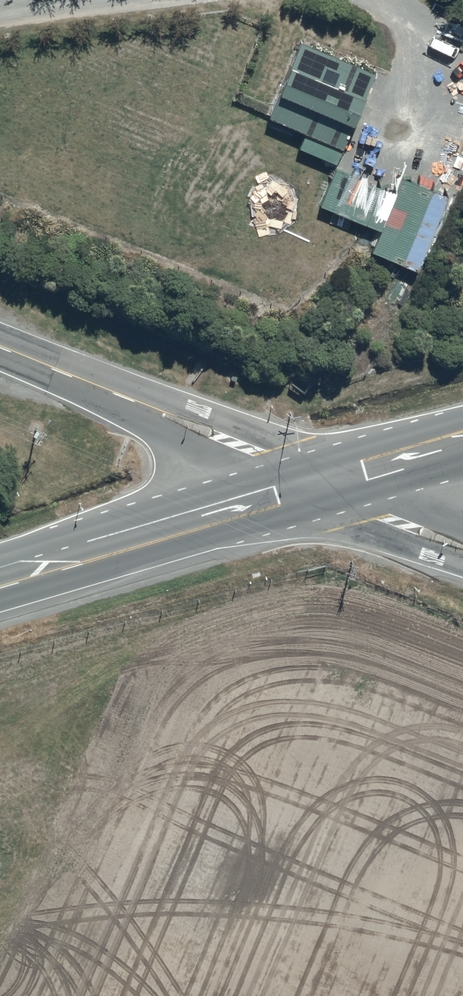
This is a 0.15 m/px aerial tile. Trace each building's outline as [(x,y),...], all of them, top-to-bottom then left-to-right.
[(375,73),(301,41),(270,117),(343,149),(375,73)] [(381,141),(364,178),(425,206),(441,171),(381,141)]
